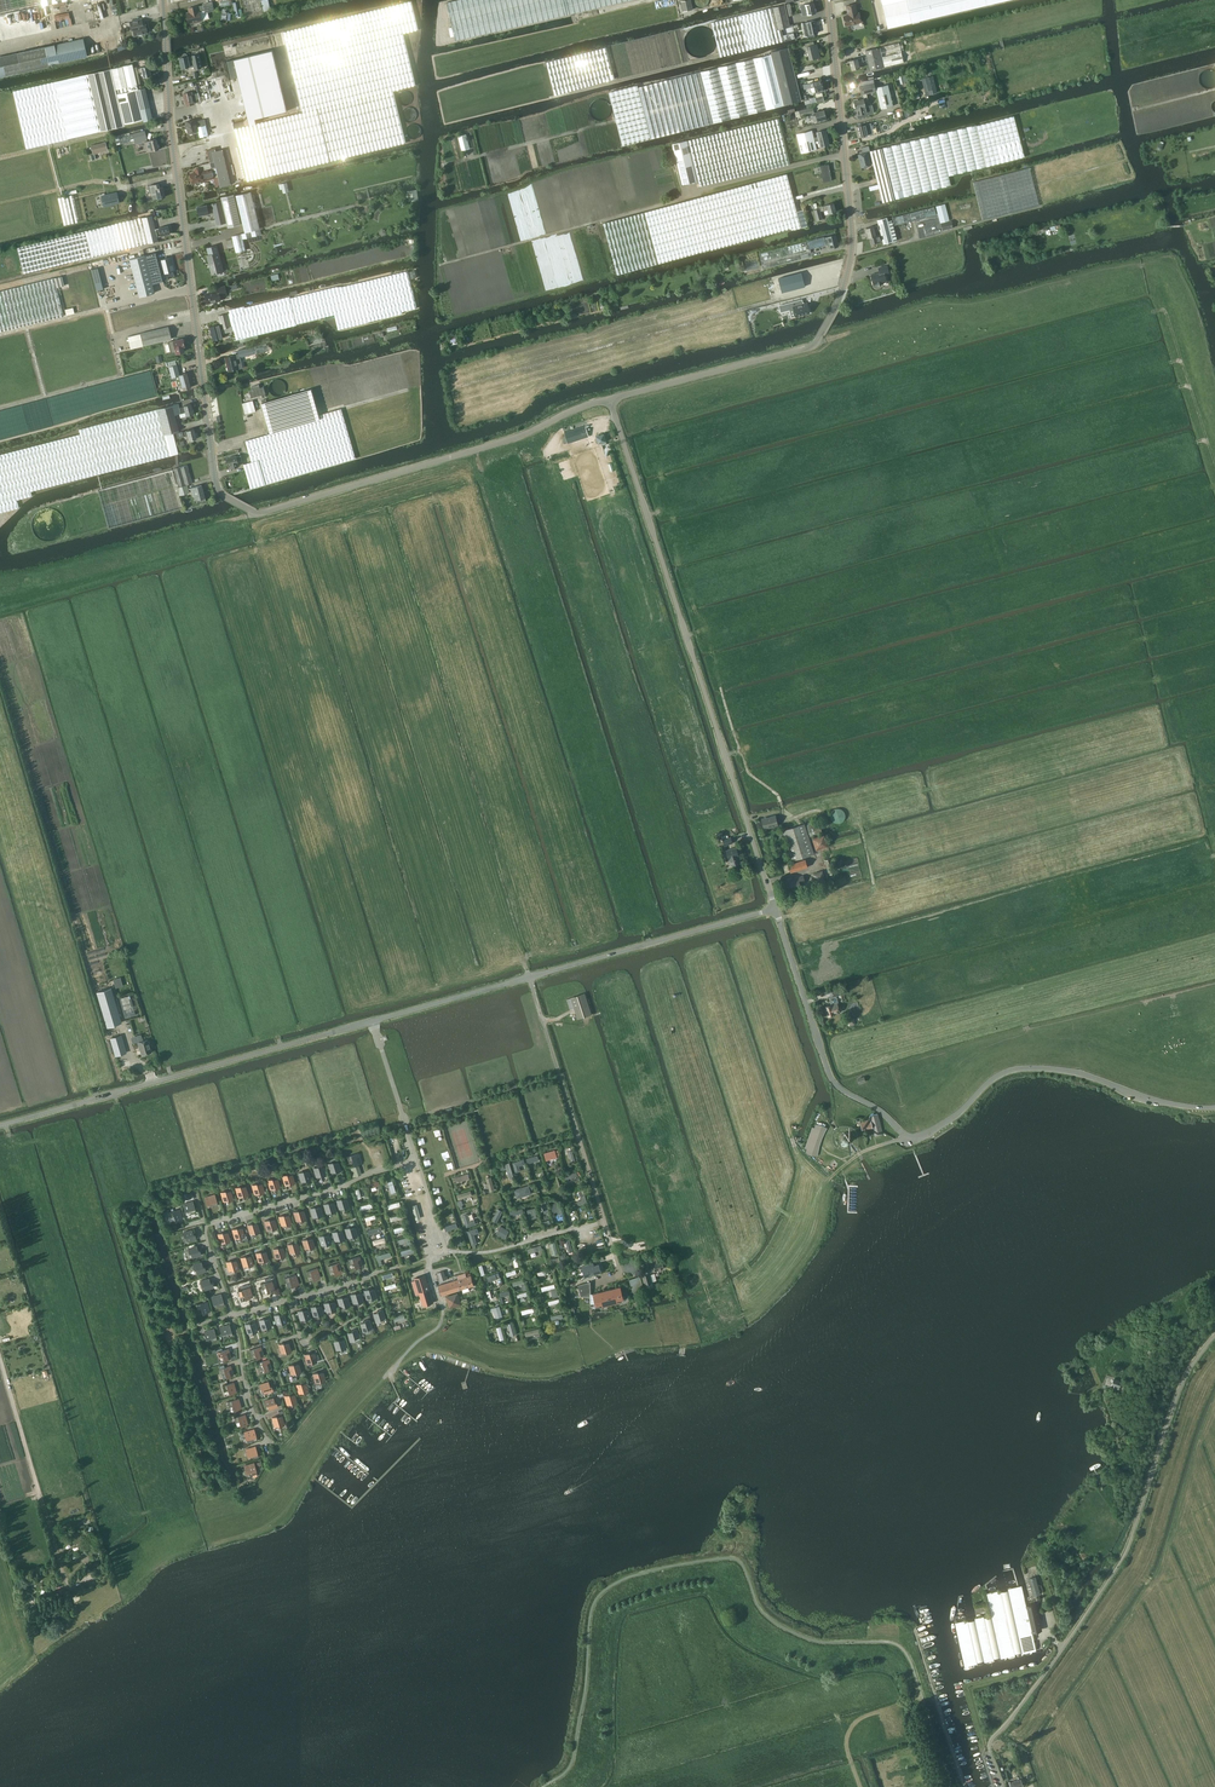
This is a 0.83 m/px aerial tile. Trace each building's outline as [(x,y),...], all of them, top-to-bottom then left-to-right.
[(68,0),(0,0),(0,14),(68,0)] [(269,0),(261,0),(264,11),(271,10),(269,0)] [(592,9),(631,0),(456,0),(446,2),(455,41),(592,9)] [(691,0),(685,0),(680,1),(682,11),(693,9),(691,0)] [(888,28),(1009,0),(881,0),(888,28)] [(191,12),(187,13),(189,21),(194,20),(194,22),(195,21),(197,22),(201,21),(201,20),(203,20),(200,11),(205,10),(205,12),(214,10),(212,1),(203,3),(204,4),(198,6),(198,5),(190,7),(191,12)] [(303,112),(235,129),(247,181),(331,161),(406,142),(393,90),(416,85),(411,65),(403,33),(418,29),(418,28),(412,1),(395,5),(344,17),(283,32),(303,112)] [(809,14),(816,12),(814,2),(805,4),(805,5),(800,6),(801,10),(806,9),(807,14),(809,14)] [(772,7),(777,30),(781,29),(789,27),(790,27),(789,25),(785,4),(772,7)] [(849,15),(844,16),(846,25),(850,24),(851,25),(851,26),(856,25),(856,24),(856,23),(862,21),(860,13),(857,13),(855,4),(846,6),(848,13),(849,13),(849,15)] [(711,23),(720,57),(784,41),(781,29),(777,30),(772,7),(711,23)] [(142,19),(130,21),(132,30),(133,29),(135,35),(138,34),(140,35),(142,34),(143,33),(144,33),(148,32),(145,22),(143,23),(142,19)] [(816,20),(803,23),(806,35),(808,35),(814,33),(818,32),(816,20)] [(87,56),(83,38),(45,46),(49,65),(87,56)] [(517,61),(512,38),(497,41),(446,52),(440,53),(434,55),(435,69),(437,78),(451,76),(481,69),(504,64),(517,61)] [(810,59),(821,56),(818,44),(818,43),(815,44),(814,41),(805,43),(806,47),(807,47),(810,59)] [(898,43),(865,51),(867,56),(863,57),(863,56),(850,60),(852,69),(861,67),(860,62),(864,61),(867,60),(870,70),(903,62),(898,43)] [(49,65),(45,46),(0,56),(0,58),(4,76),(49,67),(49,65)] [(607,47),(546,62),(555,95),(615,78),(607,48),(607,47)] [(788,47),(770,52),(771,53),(669,79),(639,87),(652,138),(681,130),(784,105),(801,100),(788,47)] [(274,49),(227,60),(231,74),(242,72),(252,112),(244,121),(233,123),(234,128),(258,123),(257,118),(289,110),(274,49)] [(184,56),(180,57),(182,63),(181,64),(180,64),(180,65),(181,66),(182,67),(183,68),(194,65),(195,69),(202,68),(199,54),(192,55),(193,56),(188,57),(188,55),(188,54),(187,53),(186,53),(185,53),(184,53),(184,54),(184,55),(184,56)] [(133,68),(132,64),(123,66),(111,68),(86,74),(99,131),(125,125),(124,124),(143,120),(143,121),(152,119),(152,117),(146,95),(145,88),(141,88),(138,89),(133,68)] [(141,68),(137,69),(138,73),(142,72),(143,77),(151,76),(148,65),(141,67),(141,68)] [(141,88),(140,83),(138,73),(137,69),(136,67),(133,68),(138,89),(141,88)] [(1214,72),(1213,71),(1211,70),(1209,70),(1207,70),(1205,71),(1203,72),(1202,73),(1200,74),(1199,76),(1199,78),(1199,80),(1199,82),(1199,84),(1200,86),(1201,87),(1203,88),(1205,89),(1207,90),(1209,90),(1211,90),(1213,89),(1214,88),(1214,72)] [(898,75),(895,76),(897,83),(908,80),(905,73),(898,75)] [(68,138),(99,131),(86,74),(52,82),(13,91),(26,148),(68,139),(68,138)] [(928,91),(936,89),(933,76),(925,78),(928,91)] [(813,82),(809,83),(803,85),(804,89),(810,87),(811,92),(812,93),(823,90),(821,80),(813,82)] [(856,109),(866,106),(865,102),(869,101),(867,94),(876,91),(874,83),(860,87),(862,95),(864,94),(864,96),(864,97),(854,100),(856,109)] [(652,138),(639,87),(638,87),(638,85),(609,92),(622,145),(652,138)] [(888,85),(887,85),(882,86),(876,87),(881,109),(893,106),(888,85)] [(405,90),(403,90),(401,91),(399,93),(398,95),(398,98),(398,100),(399,102),(401,104),(403,105),(406,105),(408,104),(410,103),(412,101),(413,99),(413,97),(413,95),(411,93),(410,91),(408,90),(405,90)] [(195,103),(194,100),(200,98),(198,93),(193,94),(192,92),(183,94),(186,105),(186,106),(195,103)] [(601,98),(598,98),(595,99),(592,101),(590,104),(589,107),(589,111),(590,114),(592,116),(595,119),(598,120),(601,120),(604,119),(607,118),(609,115),(611,112),(611,109),(611,106),(609,103),(607,100),(604,99),(601,98)] [(874,113),(871,105),(866,106),(856,109),(858,118),(868,115),(868,114),(874,113)] [(409,106),(407,106),(405,107),(403,109),(402,111),(402,114),(402,116),(403,118),(405,120),(407,121),(410,121),(412,121),(414,120),(416,118),(417,116),(417,114),(417,111),(416,109),(414,107),(412,106),(409,106)] [(800,114),(800,116),(814,112),(813,107),(807,109),(799,111),(795,112),(796,115),(800,114)] [(911,108),(904,110),(906,117),(913,115),(911,108)] [(815,121),(827,118),(825,109),(816,112),(816,114),(813,115),(815,121)] [(862,167),(871,164),(868,152),(870,152),(883,202),(951,185),(948,176),(987,167),(1025,157),(1014,117),(976,126),(976,125),(870,150),(869,145),(862,147),(863,153),(859,154),(862,167)] [(780,118),(687,140),(697,181),(699,181),(700,186),(791,163),(780,118)] [(196,119),(186,121),(189,134),(195,132),(196,139),(201,137),(206,136),(208,136),(204,119),(197,120),(196,119)] [(413,123),(411,123),(409,124),(407,126),(406,128),(406,130),(406,133),(407,135),(409,137),(411,138),(413,138),(415,138),(418,138),(419,136),(421,134),(422,132),(422,130),(421,127),(420,125),(418,124),(416,123),(413,123)] [(865,124),(857,126),(859,137),(868,135),(865,124)] [(825,129),(817,131),(818,135),(818,136),(819,139),(821,146),(829,144),(825,129)] [(815,140),(819,139),(818,136),(814,137),(814,136),(813,130),(797,134),(802,152),(817,148),(815,140)] [(147,141),(144,131),(115,138),(117,145),(134,140),(135,145),(145,142),(147,151),(159,148),(156,138),(147,141)] [(467,134),(458,136),(462,150),(470,148),(467,134)] [(682,185),(687,184),(697,181),(687,140),(672,144),(682,185)] [(93,155),(91,155),(92,160),(95,159),(96,159),(95,156),(94,154),(101,153),(101,152),(108,150),(106,141),(91,145),(93,155)] [(215,161),(211,162),(213,169),(215,178),(219,177),(221,186),(221,187),(232,184),(225,156),(223,149),(216,151),(216,148),(212,149),(215,161)] [(829,164),(820,165),(820,167),(823,182),(832,181),(829,164)] [(197,172),(191,174),(193,183),(196,182),(197,184),(198,185),(201,184),(201,183),(201,181),(205,180),(215,178),(213,169),(202,171),(202,170),(202,167),(196,169),(197,172)] [(1030,168),(973,182),(982,220),(1039,206),(1030,168)] [(718,192),(697,198),(703,223),(711,249),(711,250),(718,248),(763,236),(793,228),(794,229),(808,226),(803,210),(797,211),(794,199),(787,173),(749,184),(718,192)] [(147,186),(149,193),(151,193),(153,200),(165,197),(163,187),(159,187),(158,183),(147,186)] [(417,189),(407,191),(408,201),(419,200),(417,189)] [(226,240),(228,248),(235,247),(237,252),(246,250),(243,238),(262,234),(252,191),(236,195),(245,232),(232,236),(233,239),(226,240)] [(116,193),(104,196),(106,205),(119,202),(116,193)] [(73,194),(58,198),(63,224),(64,225),(79,222),(73,194)] [(204,214),(209,213),(208,209),(213,208),(217,224),(227,222),(228,227),(241,224),(240,219),(235,198),(234,194),(221,197),(222,201),(212,203),(212,204),(208,205),(198,207),(199,215),(200,215),(200,216),(204,215),(204,214)] [(645,213),(607,223),(621,272),(654,263),(657,264),(702,252),(711,249),(703,223),(697,198),(645,212),(645,213)] [(819,207),(820,208),(814,210),(817,221),(823,219),(820,211),(824,210),(828,208),(829,213),(837,211),(834,202),(827,204),(822,206),(823,206),(819,207)] [(941,223),(950,220),(946,204),(936,206),(941,223)] [(892,217),(894,225),(936,214),(934,207),(892,217)] [(141,217),(130,220),(136,246),(158,241),(157,236),(155,229),(152,215),(142,218),(141,217)] [(893,241),(897,241),(894,231),(893,226),(891,221),(888,221),(888,220),(887,217),(877,220),(883,243),(892,241),(893,241)] [(73,234),(16,248),(22,274),(91,257),(136,246),(130,220),(85,231),(74,234),(73,234)] [(941,223),(943,231),(953,228),(951,221),(941,223)] [(869,237),(871,237),(877,235),(875,230),(879,229),(878,224),(867,227),(869,237)] [(158,228),(155,229),(157,236),(160,236),(170,234),(168,225),(158,227),(158,228)] [(827,236),(825,237),(824,236),(813,239),(814,240),(812,240),(759,253),(763,269),(813,257),(810,249),(815,248),(815,247),(830,243),(831,248),(840,246),(836,235),(828,237),(827,236)] [(880,235),(877,235),(871,237),(872,243),(881,241),(880,235)] [(218,245),(208,248),(213,267),(210,268),(212,274),(225,271),(218,245)] [(144,255),(152,283),(163,281),(156,252),(144,255)] [(129,259),(139,296),(154,293),(152,283),(144,255),(129,259)] [(167,258),(161,259),(162,261),(158,261),(161,273),(165,272),(165,273),(175,270),(171,257),(167,258)] [(890,273),(888,266),(878,268),(880,273),(871,275),(873,285),(876,284),(876,285),(884,283),(887,282),(885,275),(890,273)] [(230,313),(233,326),(234,331),(237,340),(297,325),(297,324),(334,315),(338,330),(369,322),(403,313),(403,312),(418,308),(410,279),(417,277),(415,270),(409,271),(408,271),(343,286),(336,286),(291,298),(290,296),(245,307),(245,306),(229,309),(230,313)] [(783,277),(778,278),(782,292),(786,291),(805,286),(802,272),(783,277)] [(62,276),(54,278),(0,291),(0,331),(64,316),(57,287),(64,285),(62,276)] [(217,288),(218,291),(205,294),(207,303),(221,300),(220,295),(227,293),(225,286),(217,288)] [(801,300),(779,305),(781,312),(794,309),(796,316),(810,312),(807,303),(802,304),(801,300)] [(218,316),(221,325),(221,329),(233,326),(230,313),(218,316)] [(223,338),(222,333),(234,331),(233,326),(221,329),(221,325),(211,327),(214,340),(223,338)] [(140,333),(140,334),(143,346),(172,339),(168,326),(140,333)] [(128,336),(131,349),(143,346),(140,334),(128,336)] [(185,346),(183,338),(168,342),(170,353),(175,352),(176,353),(184,351),(183,347),(185,346)] [(236,354),(225,357),(229,371),(239,369),(243,368),(241,359),(240,358),(255,354),(253,346),(238,350),(239,354),(236,355),(236,354)] [(187,373),(179,375),(175,360),(168,362),(169,366),(168,367),(171,378),(175,377),(176,381),(177,386),(182,385),(183,389),(190,387),(187,373)] [(277,378),(274,378),(272,380),(270,381),(269,384),(269,386),(269,389),(270,391),(271,393),(273,394),(276,395),(278,395),(281,395),(283,394),(285,392),(286,390),(286,387),(286,385),(285,382),(284,380),(282,379),(279,378),(277,378)] [(251,391),(248,392),(250,399),(264,395),(262,388),(258,389),(257,385),(250,387),(251,391)] [(320,417),(311,387),(262,402),(270,432),(320,417)] [(46,398),(22,405),(30,432),(53,426),(46,398)] [(250,401),(242,403),(243,404),(245,414),(256,411),(253,400),(250,401)] [(179,431),(175,415),(185,412),(186,416),(193,414),(191,404),(183,406),(179,408),(178,403),(157,409),(170,456),(178,453),(173,432),(179,431)] [(319,414),(320,418),(246,440),(252,462),(244,464),(251,488),(353,458),(348,440),(340,413),(338,408),(319,414)] [(170,456),(157,409),(124,417),(90,426),(79,429),(80,434),(0,454),(0,513),(19,508),(17,500),(32,496),(31,491),(136,464),(170,456)] [(571,442),(572,442),(589,436),(585,426),(565,433),(568,443),(571,442)] [(196,438),(194,428),(186,430),(186,431),(182,432),(182,431),(176,433),(177,438),(183,436),(187,435),(188,440),(196,438)] [(602,432),(595,434),(597,442),(605,440),(602,432)] [(236,456),(227,458),(227,460),(226,460),(227,463),(228,463),(228,466),(231,465),(231,468),(239,466),(239,463),(238,461),(242,460),(241,455),(237,456),(236,456)] [(159,472),(99,490),(110,527),(169,511),(159,472)] [(187,484),(177,487),(179,495),(189,493),(187,484)] [(205,498),(202,485),(190,488),(192,497),(195,496),(196,500),(197,500),(197,502),(206,501),(205,498)] [(64,526),(64,523),(64,520),(63,517),(62,515),(60,512),(58,510),(55,509),(52,508),(49,507),(46,507),(43,508),(40,509),(38,510),(36,513),(34,515),(32,518),(32,521),(31,524),(32,527),(32,530),(34,532),(36,535),(38,537),(41,538),(43,539),(46,540),(50,540),(53,539),(55,538),(58,537),(60,535),(62,532),(63,529),(64,526)] [(845,815),(845,813),(844,812),(844,811),(843,810),(842,809),(841,809),(839,809),(837,809),(835,810),(834,811),(833,813),(833,815),(833,816),(833,818),(834,819),(835,820),(836,821),(839,822),(841,821),(842,821),(843,820),(844,819),(845,818),(845,815)] [(776,816),(762,819),(764,828),(778,825),(776,816)] [(819,821),(807,825),(811,837),(823,833),(819,821)] [(793,861),(814,854),(805,824),(783,831),(793,861)] [(812,838),(816,850),(828,846),(824,834),(812,838)] [(731,837),(723,839),(725,845),(733,843),(731,837)] [(737,847),(727,850),(730,859),(732,865),(741,863),(738,853),(739,853),(737,847)] [(829,875),(836,872),(831,858),(824,860),(829,875)] [(788,864),(788,865),(791,872),(808,867),(805,859),(788,864)] [(816,883),(826,880),(823,870),(813,873),(816,883)] [(786,882),(789,891),(802,887),(801,883),(805,881),(803,876),(792,879),(793,880),(786,882)] [(121,1022),(114,999),(111,987),(97,992),(107,1026),(121,1022)] [(836,996),(842,994),(840,987),(832,989),(834,997),(830,998),(832,1004),(826,1006),(828,1016),(841,1012),(838,1002),(837,1003),(836,998),(837,998),(836,996)] [(570,1010),(574,1008),(578,1019),(592,1015),(585,993),(571,998),(567,999),(570,1010)] [(128,996),(121,998),(124,1009),(131,1007),(128,996)] [(140,1035),(136,1036),(139,1047),(140,1049),(142,1054),(151,1052),(147,1039),(142,1041),(140,1035)] [(114,1037),(110,1038),(116,1056),(126,1052),(122,1039),(115,1041),(114,1037)] [(878,1113),(870,1116),(871,1119),(873,1129),(875,1136),(883,1134),(882,1132),(878,1113)] [(861,1121),(860,1122),(863,1131),(873,1129),(871,1119),(861,1121)] [(812,1155),(818,1156),(820,1146),(822,1139),(827,1128),(822,1125),(816,1124),(815,1127),(813,1127),(805,1148),(807,1148),(806,1152),(812,1155)] [(840,1136),(839,1139),(840,1141),(841,1143),(843,1144),(846,1145),(848,1144),(849,1143),(850,1142),(851,1142),(851,1141),(851,1140),(851,1139),(851,1136),(850,1135),(848,1133),(845,1133),(843,1133),(841,1135),(840,1136)] [(544,1153),(546,1161),(557,1157),(560,1156),(559,1155),(560,1155),(559,1152),(556,1153),(555,1150),(544,1153)] [(354,1165),(361,1163),(358,1153),(347,1156),(349,1161),(352,1160),(354,1165)] [(539,1160),(538,1155),(527,1158),(528,1163),(539,1160)] [(526,1164),(524,1159),(513,1162),(516,1172),(521,1170),(520,1166),(526,1164)] [(333,1162),(328,1163),(331,1172),(335,1171),(336,1172),(340,1171),(337,1162),(333,1163),(333,1162)] [(510,1179),(514,1178),(509,1163),(505,1164),(510,1179)] [(358,1165),(349,1168),(352,1177),(360,1175),(358,1165)] [(318,1166),(314,1168),(317,1176),(321,1175),(321,1177),(326,1175),(323,1167),(319,1168),(318,1166)] [(303,1171),(299,1172),(301,1181),(306,1180),(306,1181),(310,1180),(308,1171),(304,1172),(303,1171)] [(469,1172),(455,1177),(457,1183),(471,1178),(469,1172)] [(287,1174),(283,1175),(285,1184),(289,1183),(290,1184),(294,1183),(292,1174),(287,1176),(287,1174)] [(491,1176),(486,1178),(490,1191),(495,1190),(491,1176)] [(272,1178),(268,1180),(271,1188),(275,1187),(275,1189),(280,1187),(277,1179),(273,1180),(272,1178)] [(391,1193),(396,1192),(393,1181),(388,1182),(391,1193)] [(257,1183),(252,1184),(255,1193),(259,1192),(260,1194),(264,1192),(261,1184),(257,1185),(257,1183)] [(514,1189),(517,1198),(531,1194),(529,1185),(514,1189)] [(240,1186),(236,1187),(239,1196),(243,1195),(243,1196),(248,1195),(245,1186),(241,1188),(240,1186)] [(579,1191),(581,1199),(577,1201),(579,1205),(588,1203),(584,1189),(579,1191)] [(225,1190),(221,1192),(224,1201),(228,1199),(228,1201),(233,1200),(230,1191),(226,1192),(225,1190)] [(471,1190),(458,1195),(459,1200),(473,1196),(471,1190)] [(215,1194),(205,1197),(207,1204),(211,1203),(213,1207),(218,1205),(215,1194)] [(341,1198),(337,1200),(340,1208),(344,1207),(344,1209),(349,1207),(346,1199),(342,1200),(341,1198)] [(193,1201),(183,1204),(185,1211),(190,1209),(191,1213),(196,1212),(193,1201)] [(545,1213),(549,1212),(546,1201),(541,1202),(545,1213)] [(328,1202),(324,1204),(327,1212),(331,1211),(331,1213),(336,1211),(333,1203),(329,1204),(328,1202)] [(558,1214),(563,1213),(559,1202),(555,1203),(558,1214)] [(315,1206),(311,1208),(313,1216),(317,1215),(318,1217),(322,1215),(320,1207),(315,1208),(315,1206)] [(524,1212),(522,1207),(510,1211),(511,1216),(524,1212)] [(530,1219),(538,1217),(535,1208),(527,1210),(530,1219)] [(179,1209),(169,1212),(170,1217),(174,1216),(175,1221),(182,1219),(179,1209)] [(493,1220),(497,1222),(503,1211),(498,1209),(493,1220)] [(298,1210),(294,1212),(297,1220),(301,1219),(301,1221),(306,1219),(303,1210),(299,1212),(298,1210)] [(467,1213),(463,1214),(467,1227),(476,1224),(474,1219),(470,1220),(467,1213)] [(284,1215),(279,1216),(282,1225),(286,1223),(287,1225),(291,1224),(288,1215),(284,1216),(284,1215)] [(269,1219),(265,1220),(267,1229),(272,1228),(272,1229),(277,1228),(274,1219),(270,1221),(269,1219)] [(458,1227),(457,1222),(444,1226),(446,1231),(458,1227)] [(252,1223),(248,1224),(250,1233),(255,1232),(255,1233),(259,1232),(257,1223),(253,1225),(252,1223)] [(509,1231),(501,1226),(497,1234),(505,1238),(509,1231)] [(350,1227),(345,1228),(348,1237),(352,1235),(353,1237),(357,1236),(354,1227),(350,1228),(350,1227)] [(237,1228),(233,1229),(235,1238),(239,1236),(240,1238),(243,1237),(244,1240),(247,1239),(245,1233),(243,1234),(242,1228),(238,1229),(237,1228)] [(474,1234),(479,1233),(478,1228),(468,1231),(472,1245),(477,1244),(474,1234)] [(187,1236),(188,1241),(196,1238),(195,1234),(194,1234),(192,1230),(184,1233),(185,1237),(187,1236)] [(337,1230),(333,1232),(335,1240),(339,1239),(340,1241),(344,1239),(342,1231),(337,1232),(337,1230)] [(223,1232),(218,1233),(221,1242),(225,1241),(225,1242),(230,1241),(230,1240),(229,1238),(227,1232),(223,1234),(223,1232)] [(324,1234),(319,1236),(322,1244),(326,1243),(326,1245),(331,1243),(328,1235),(324,1236),(324,1234)] [(307,1238),(302,1240),(305,1248),(309,1247),(310,1249),(314,1247),(311,1239),(307,1240),(307,1238)] [(292,1243),(288,1244),(290,1253),(295,1252),(295,1253),(300,1252),(297,1243),(293,1244),(292,1243)] [(528,1249),(529,1253),(542,1249),(541,1245),(528,1249)] [(191,1253),(192,1257),(201,1254),(200,1250),(198,1250),(197,1246),(188,1249),(190,1253),(191,1253)] [(278,1247),(273,1248),(276,1257),(280,1256),(281,1258),(285,1256),(282,1247),(278,1249),(278,1247)] [(261,1253),(261,1251),(256,1252),(259,1261),(263,1260),(264,1262),(268,1260),(265,1252),(261,1253)] [(391,1257),(390,1252),(375,1256),(376,1260),(391,1257)] [(246,1256),(241,1257),(244,1266),(248,1265),(248,1266),(253,1265),(250,1256),(246,1257),(246,1256)] [(359,1256),(348,1259),(350,1264),(354,1263),(355,1268),(362,1266),(359,1256)] [(660,1262),(658,1256),(647,1259),(649,1265),(648,1265),(650,1272),(664,1268),(663,1261),(660,1262)] [(231,1260),(227,1261),(229,1270),(233,1269),(234,1271),(238,1269),(236,1261),(232,1262),(231,1260)] [(339,1262),(328,1266),(330,1271),(333,1270),(335,1274),(342,1272),(339,1262)] [(196,1269),(197,1273),(206,1271),(205,1266),(203,1267),(202,1263),(193,1265),(194,1270),(196,1269)] [(590,1264),(582,1266),(585,1276),(601,1271),(599,1264),(591,1266),(590,1264)] [(317,1268),(306,1271),(308,1276),(312,1275),(313,1280),(320,1277),(317,1268)] [(443,1271),(437,1273),(440,1281),(446,1279),(443,1271)] [(439,1285),(442,1295),(474,1286),(471,1275),(467,1276),(466,1273),(457,1275),(458,1279),(439,1285)] [(650,1273),(643,1275),(646,1284),(647,1288),(654,1286),(653,1282),(650,1273)] [(295,1274),(285,1278),(288,1287),(299,1284),(295,1274)] [(434,1302),(425,1275),(415,1278),(415,1279),(412,1280),(416,1294),(419,1293),(423,1306),(434,1302)] [(633,1292),(635,1293),(636,1293),(640,1292),(642,1291),(642,1289),(643,1288),(644,1288),(640,1276),(629,1280),(632,1291),(633,1292)] [(203,1285),(205,1289),(213,1287),(212,1282),(210,1283),(209,1278),(200,1281),(202,1285),(203,1285)] [(271,1280),(261,1284),(262,1289),(266,1288),(267,1292),(274,1290),(271,1280)] [(590,1282),(578,1285),(581,1296),(590,1296),(591,1304),(595,1303),(596,1305),(597,1305),(597,1307),(602,1305),(603,1306),(611,1304),(608,1290),(593,1294),(593,1293),(591,1294),(590,1282)] [(249,1287),(239,1290),(240,1296),(244,1294),(245,1299),(252,1297),(249,1287)] [(621,1287),(608,1290),(611,1304),(618,1302),(618,1301),(623,1300),(622,1299),(623,1299),(621,1287)] [(369,1288),(364,1290),(367,1299),(371,1297),(372,1299),(376,1298),(373,1289),(369,1290),(369,1288)] [(355,1293),(351,1294),(354,1303),(358,1301),(358,1303),(363,1302),(360,1293),(356,1294),(355,1293)] [(218,1302),(219,1306),(224,1305),(221,1294),(211,1297),(213,1304),(218,1302)] [(342,1297),(338,1298),(340,1307),(345,1305),(345,1307),(349,1306),(347,1297),(343,1298),(342,1297)] [(207,1301),(196,1304),(198,1310),(201,1309),(203,1313),(210,1311),(207,1301)] [(329,1301),(324,1303),(327,1311),(331,1310),(332,1312),(336,1310),(333,1302),(329,1303),(329,1301)] [(316,1305),(311,1307),(314,1315),(318,1314),(319,1316),(323,1314),(320,1306),(316,1307),(316,1305)] [(496,1318),(503,1316),(500,1306),(498,1306),(491,1308),(492,1311),(494,1311),(496,1318)] [(298,1311),(299,1312),(301,1319),(305,1318),(305,1320),(310,1318),(307,1310),(303,1311),(302,1309),(298,1311)] [(378,1312),(374,1313),(376,1322),(381,1321),(380,1319),(385,1318),(382,1309),(377,1310),(378,1312)] [(279,1313),(275,1315),(277,1324),(281,1322),(282,1324),(286,1323),(284,1314),(279,1315),(279,1313)] [(404,1315),(393,1318),(394,1323),(405,1320),(404,1315)] [(264,1318),(259,1319),(262,1328),(266,1327),(267,1328),(271,1327),(268,1318),(264,1320),(264,1318)] [(365,1322),(361,1323),(363,1332),(368,1330),(367,1329),(371,1327),(369,1319),(364,1320),(365,1322)] [(250,1322),(245,1324),(248,1332),(252,1331),(253,1333),(257,1331),(254,1323),(250,1324),(250,1322)] [(226,1333),(227,1337),(233,1335),(229,1324),(220,1327),(222,1334),(226,1333)] [(352,1331),(348,1332),(351,1341),(355,1340),(355,1338),(359,1337),(356,1328),(352,1330),(352,1331)] [(211,1337),(212,1341),(217,1339),(214,1329),(204,1331),(206,1338),(211,1337)] [(540,1334),(539,1329),(525,1332),(526,1337),(540,1334)] [(339,1339),(334,1341),(337,1349),(341,1348),(341,1350),(346,1348),(343,1340),(339,1341),(339,1339)] [(283,1343),(279,1344),(282,1353),(286,1351),(286,1353),(291,1352),(288,1343),(284,1344),(283,1343)] [(260,1346),(250,1349),(251,1355),(255,1353),(256,1358),(263,1356),(260,1346)] [(228,1348),(217,1351),(219,1357),(223,1356),(224,1360),(231,1358),(228,1348)] [(309,1353),(305,1354),(307,1363),(312,1361),(312,1363),(316,1362),(314,1353),(310,1354),(309,1353)] [(268,1359),(258,1362),(259,1367),(263,1366),(264,1371),(271,1369),(268,1359)] [(293,1364),(289,1365),(292,1374),(292,1375),(296,1374),(301,1373),(298,1364),(294,1365),(293,1364)] [(230,1365),(220,1368),(223,1378),(233,1375),(230,1365)] [(318,1372),(313,1373),(316,1382),(320,1381),(321,1382),(325,1381),(322,1372),(318,1373),(318,1372)] [(1119,1389),(1122,1381),(1114,1378),(1112,1384),(1114,1385),(1113,1387),(1119,1389)] [(233,1382),(223,1385),(224,1390),(228,1389),(229,1394),(236,1392),(233,1382)] [(269,1382),(260,1384),(261,1389),(262,1388),(264,1393),(273,1390),(272,1385),(270,1386),(269,1382)] [(301,1383),(297,1384),(299,1393),(303,1392),(304,1393),(308,1392),(306,1383),(301,1384),(301,1383)] [(289,1394),(285,1395),(288,1404),(292,1403),(292,1404),(297,1403),(294,1394),(290,1396),(289,1394)] [(273,1397),(264,1400),(266,1405),(267,1409),(268,1409),(269,1410),(278,1407),(276,1402),(275,1402),(273,1397)] [(238,1398),(228,1401),(229,1407),(233,1406),(234,1410),(241,1408),(238,1398)] [(245,1414),(234,1417),(236,1422),(239,1421),(241,1426),(248,1424),(245,1414)] [(280,1426),(284,1425),(281,1416),(277,1417),(277,1416),(272,1417),(275,1426),(279,1424),(280,1426)] [(254,1429),(244,1432),(247,1443),(257,1440),(254,1429)] [(252,1455),(253,1459),(259,1457),(255,1446),(246,1449),(248,1456),(252,1455)] [(254,1463),(244,1466),(247,1477),(257,1474),(254,1463)] [(1028,1577),(1033,1595),(1040,1594),(1035,1576),(1028,1577)] [(50,1587),(54,1596),(65,1590),(61,1581),(50,1587)] [(956,1622),(955,1622),(957,1630),(958,1635),(964,1664),(977,1662),(984,1660),(994,1658),(1000,1657),(1015,1653),(1022,1652),(1036,1649),(1034,1641),(1032,1632),(1032,1630),(1041,1628),(1036,1605),(1027,1607),(1027,1608),(1026,1603),(1025,1598),(1023,1588),(1022,1585),(1019,1586),(1017,1586),(1008,1588),(1008,1590),(1002,1592),(1001,1590),(999,1590),(986,1593),(991,1616),(985,1618),(984,1616),(977,1618),(975,1618),(975,1620),(968,1621),(968,1619),(967,1620),(956,1622)] [(1012,1782),(1014,1786),(1016,1786),(1023,1785),(1021,1779),(1012,1782)]
